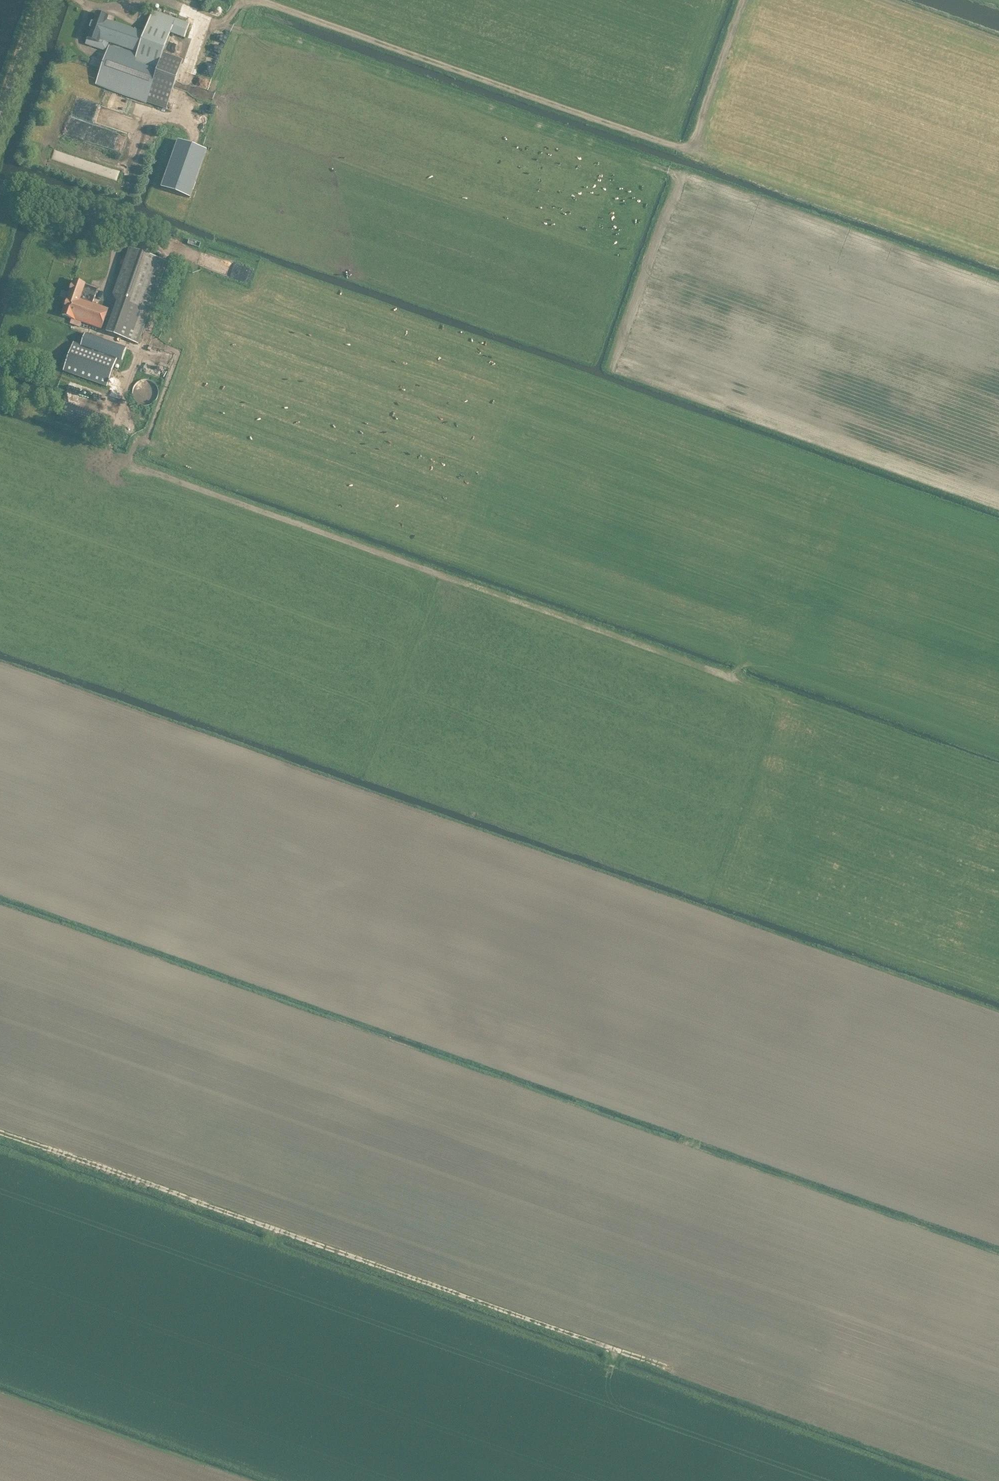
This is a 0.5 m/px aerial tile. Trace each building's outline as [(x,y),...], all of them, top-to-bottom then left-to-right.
[(86,38),(102,44),(107,51),(96,83),(166,109),(184,60),(164,53),(171,32),(184,36),(189,22),(152,9),(144,31),(108,18),(109,16),(96,11),(86,38)] [(189,197),(206,149),(178,139),(161,187),(189,197)] [(106,333),(137,344),(166,261),(129,248),(112,295),(116,303),(106,333)] [(72,317),(71,322),(80,326),(81,322),(101,329),(108,308),(92,302),(97,288),(73,279),(68,295),(69,295),(62,314),(72,317)] [(63,370),(106,386),(117,358),(121,359),(126,348),(85,333),(80,344),(73,342),(63,370)] [(158,391),(158,390),(158,388),(157,385),(155,383),(154,381),(150,379),(148,378),(145,378),(143,378),(140,379),(138,380),(136,382),(134,385),(133,387),(133,391),(133,393),(134,396),(136,398),(137,400),(141,402),(143,403),(146,403),(148,403),(151,402),(153,401),(155,399),(156,398),(157,395),(158,391)]
